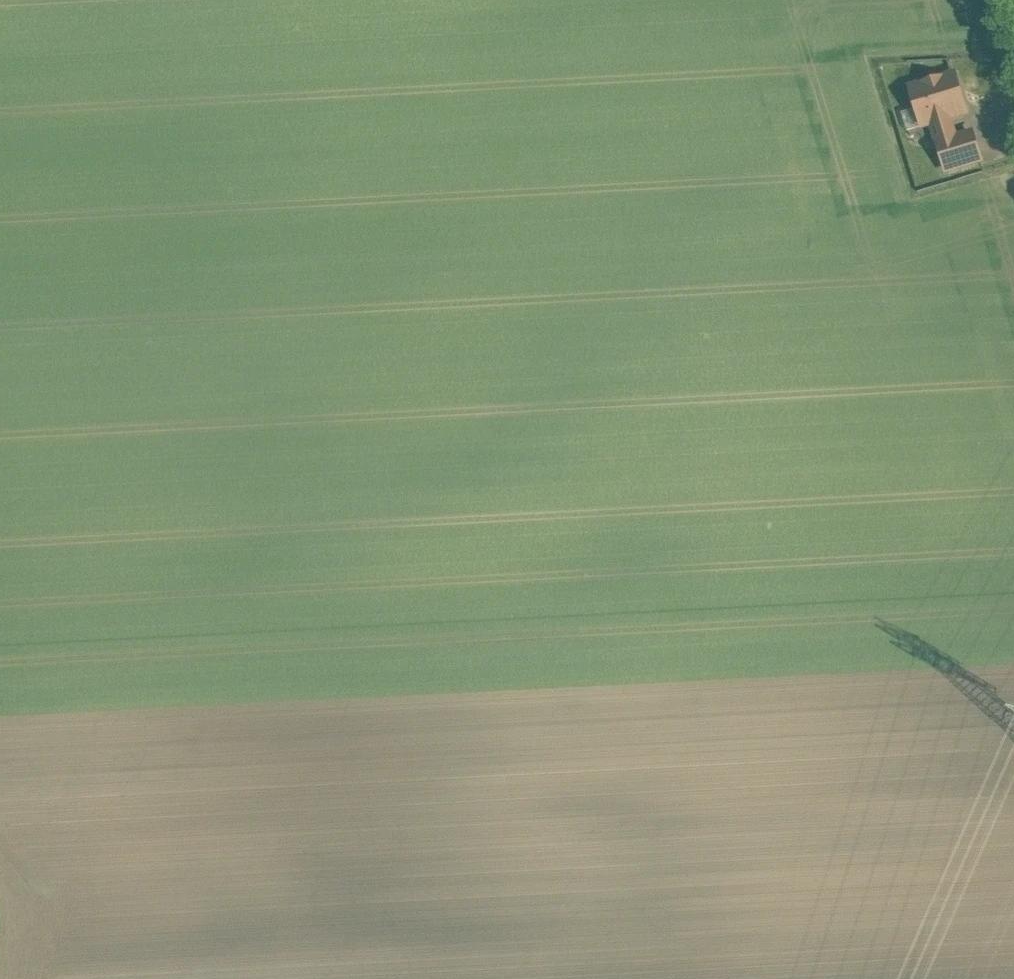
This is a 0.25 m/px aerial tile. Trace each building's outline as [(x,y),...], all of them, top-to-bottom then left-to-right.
[(960,71),(910,84),(922,131),(932,129),(942,170),(985,159),(979,135),(960,140),(955,124),(973,119),(960,71)]
